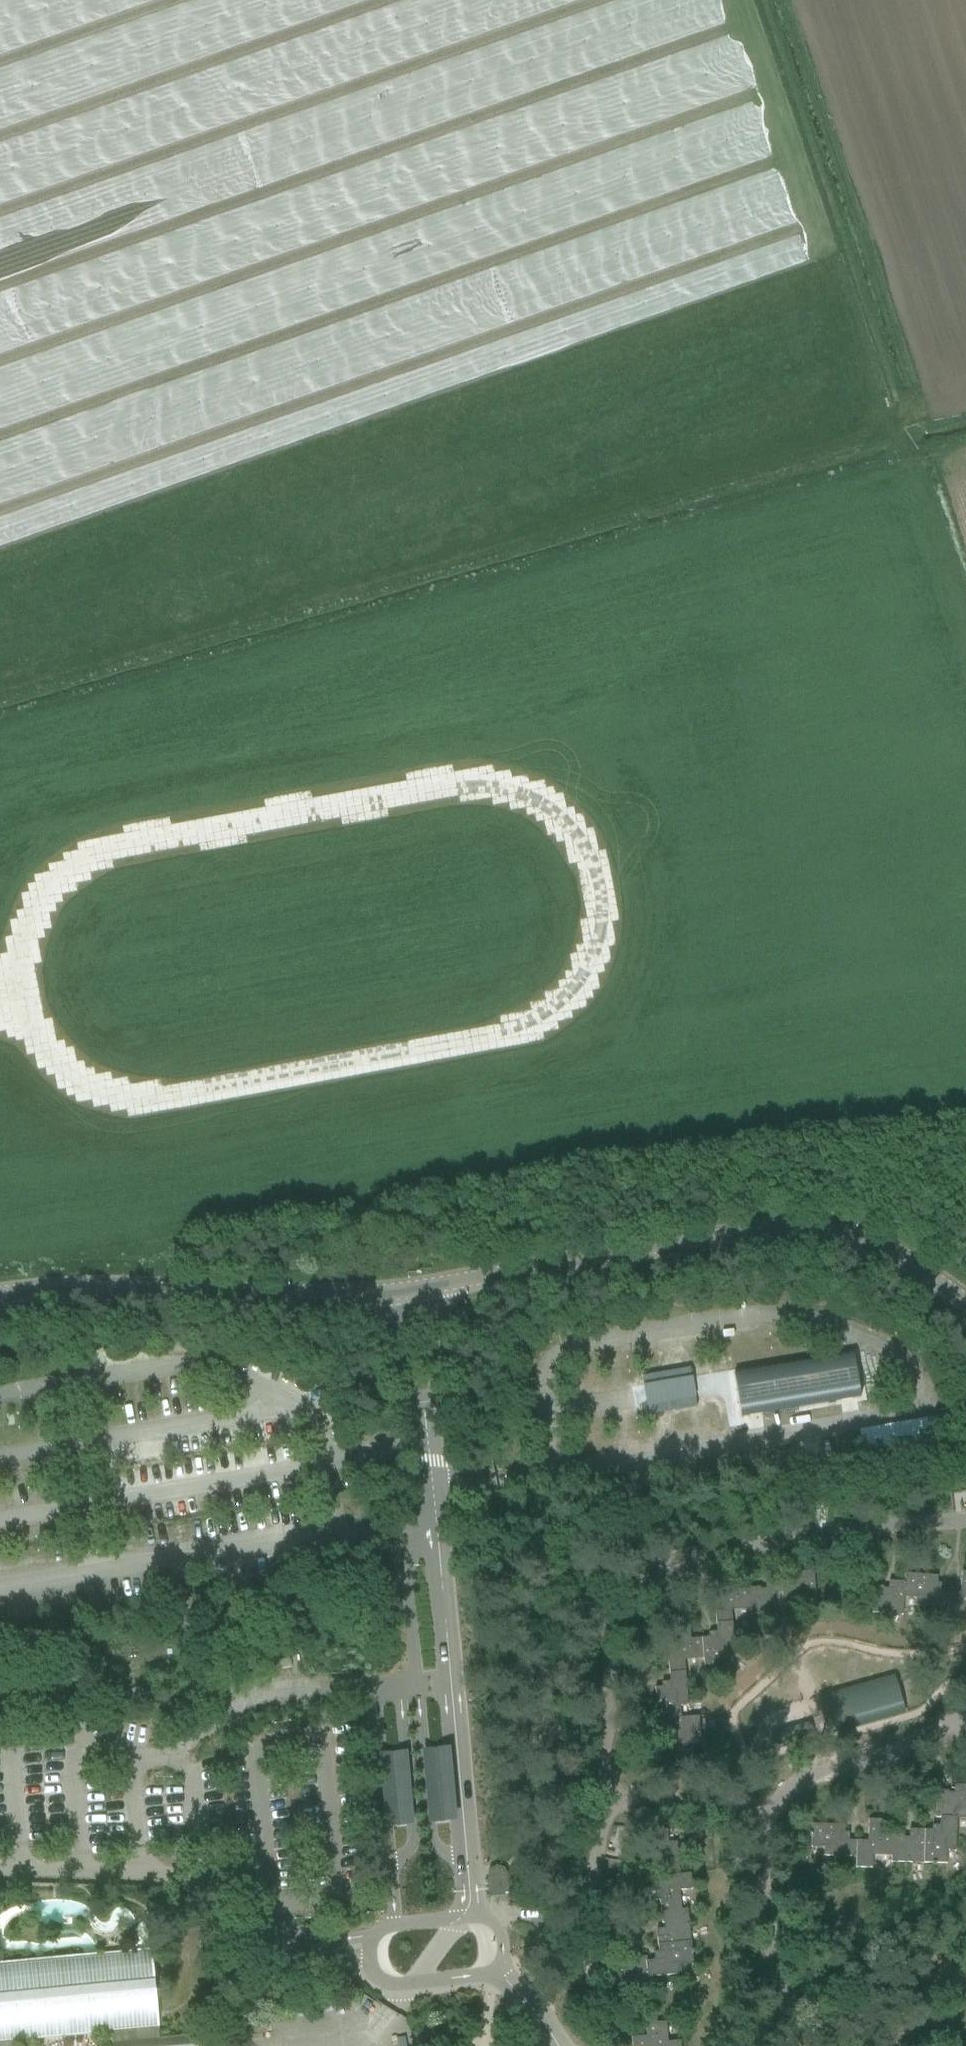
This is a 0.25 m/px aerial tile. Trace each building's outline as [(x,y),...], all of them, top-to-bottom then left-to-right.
[(741,1419),(861,1399),(853,1355),(734,1375),(741,1419)] [(941,1416),(933,1417),(859,1430),(859,1432),(863,1454),(945,1441),(941,1416)] [(947,1610),(946,1620),(962,1621),(963,1609),(965,1609),(965,1573),(961,1572),(959,1594),(948,1593),(947,1610)] [(781,1581),(783,1608),(815,1606),(812,1573),(796,1574),(796,1582),(792,1582),(791,1580),(781,1581)] [(947,1610),(948,1593),(942,1593),(942,1585),(936,1585),(937,1577),(904,1574),(903,1583),(904,1583),(903,1598),(915,1599),(914,1607),(947,1610)] [(731,1612),(749,1610),(748,1590),(737,1590),(736,1576),(723,1576),(723,1584),(718,1584),(719,1598),(714,1599),(715,1625),(732,1624),(731,1612)] [(783,1614),(783,1608),(781,1581),(764,1582),(765,1590),(760,1591),(760,1589),(748,1590),(749,1610),(750,1616),(783,1614)] [(904,1583),(903,1583),(887,1582),(887,1590),(882,1589),(882,1587),(870,1587),(868,1614),(902,1616),(903,1598),(904,1583)] [(669,1674),(685,1673),(684,1660),(703,1659),(701,1638),(690,1639),(689,1624),(676,1625),(677,1633),(672,1633),(673,1647),(667,1647),(669,1674)] [(734,1656),(732,1624),(715,1625),(716,1631),(709,1632),(709,1638),(701,1638),(703,1659),(703,1671),(712,1671),(712,1672),(716,1672),(716,1670),(727,1670),(726,1657),(734,1656)] [(290,1659),(281,1660),(282,1669),(292,1668),(290,1659)] [(896,1694),(886,1659),(810,1680),(820,1714),(822,1723),(898,1702),(896,1694)] [(688,1706),(685,1673),(669,1674),(670,1681),(662,1682),(663,1688),(655,1688),(657,1721),(665,1721),(665,1720),(680,1719),(679,1707),(688,1706)] [(799,1685),(754,1695),(758,1715),(803,1705),(799,1685)] [(698,1717),(680,1719),(665,1720),(665,1721),(667,1736),(674,1736),(675,1741),(673,1741),(674,1752),(701,1751),(698,1717)] [(784,1747),(780,1736),(769,1739),(772,1751),(784,1747)] [(953,1786),(952,1794),(948,1794),(948,1792),(936,1792),(935,1819),(939,1819),(956,1819),(965,1820),(965,1786),(953,1786)] [(932,1831),(924,1831),(923,1864),(931,1864),(931,1866),(935,1866),(935,1865),(946,1865),(947,1852),(955,1852),(956,1819),(939,1819),(939,1825),(932,1825),(932,1831)] [(871,1857),(890,1857),(891,1836),(879,1836),(880,1821),(867,1820),(867,1828),(861,1828),(861,1842),(855,1842),(855,1858),(855,1869),(871,1869),(871,1857)] [(855,1858),(855,1842),(849,1842),(849,1834),(843,1834),(844,1826),(810,1825),(810,1834),(808,1834),(808,1838),(810,1838),(810,1849),(823,1849),(822,1857),(855,1858)] [(663,1877),(679,1875),(676,1843),(667,1844),(666,1831),(655,1832),(655,1830),(651,1831),(651,1832),(643,1833),(646,1866),(654,1866),(655,1871),(662,1871),(663,1877)] [(923,1864),(924,1831),(908,1831),(907,1838),(903,1838),(903,1837),(891,1836),(890,1857),(890,1863),(923,1864)] [(510,1896),(508,1880),(504,1880),(504,1877),(502,1872),(493,1873),(492,1877),(493,1898),(510,1896)] [(511,1876),(512,1901),(523,1901),(522,1874),(510,1875),(511,1876)] [(689,1874),(679,1875),(663,1877),(664,1888),(642,1890),(644,1903),(659,1901),(660,1912),(681,1910),(679,1892),(691,1890),(689,1874)] [(687,1910),(681,1910),(660,1912),(661,1924),(663,1924),(663,1929),(655,1930),(657,1945),(690,1942),(687,1910)] [(653,1961),(646,1962),(648,1978),(681,1975),(680,1967),(692,1965),(691,1954),(693,1954),(693,1950),(691,1951),(690,1942),(657,1945),(658,1953),(652,1954),(653,1961)] [(207,2036),(159,2041),(151,1956),(150,1950),(137,1951),(97,1955),(86,1956),(0,1964),(0,2045),(208,2045),(207,2036)] [(649,1991),(648,1978),(646,1962),(646,1958),(619,1960),(620,1972),(622,1972),(622,1977),(614,1978),(616,1994),(649,1991)] [(631,2045),(680,2045),(680,2042),(667,2043),(666,2023),(645,2025),(646,2038),(631,2039),(631,2045)]
